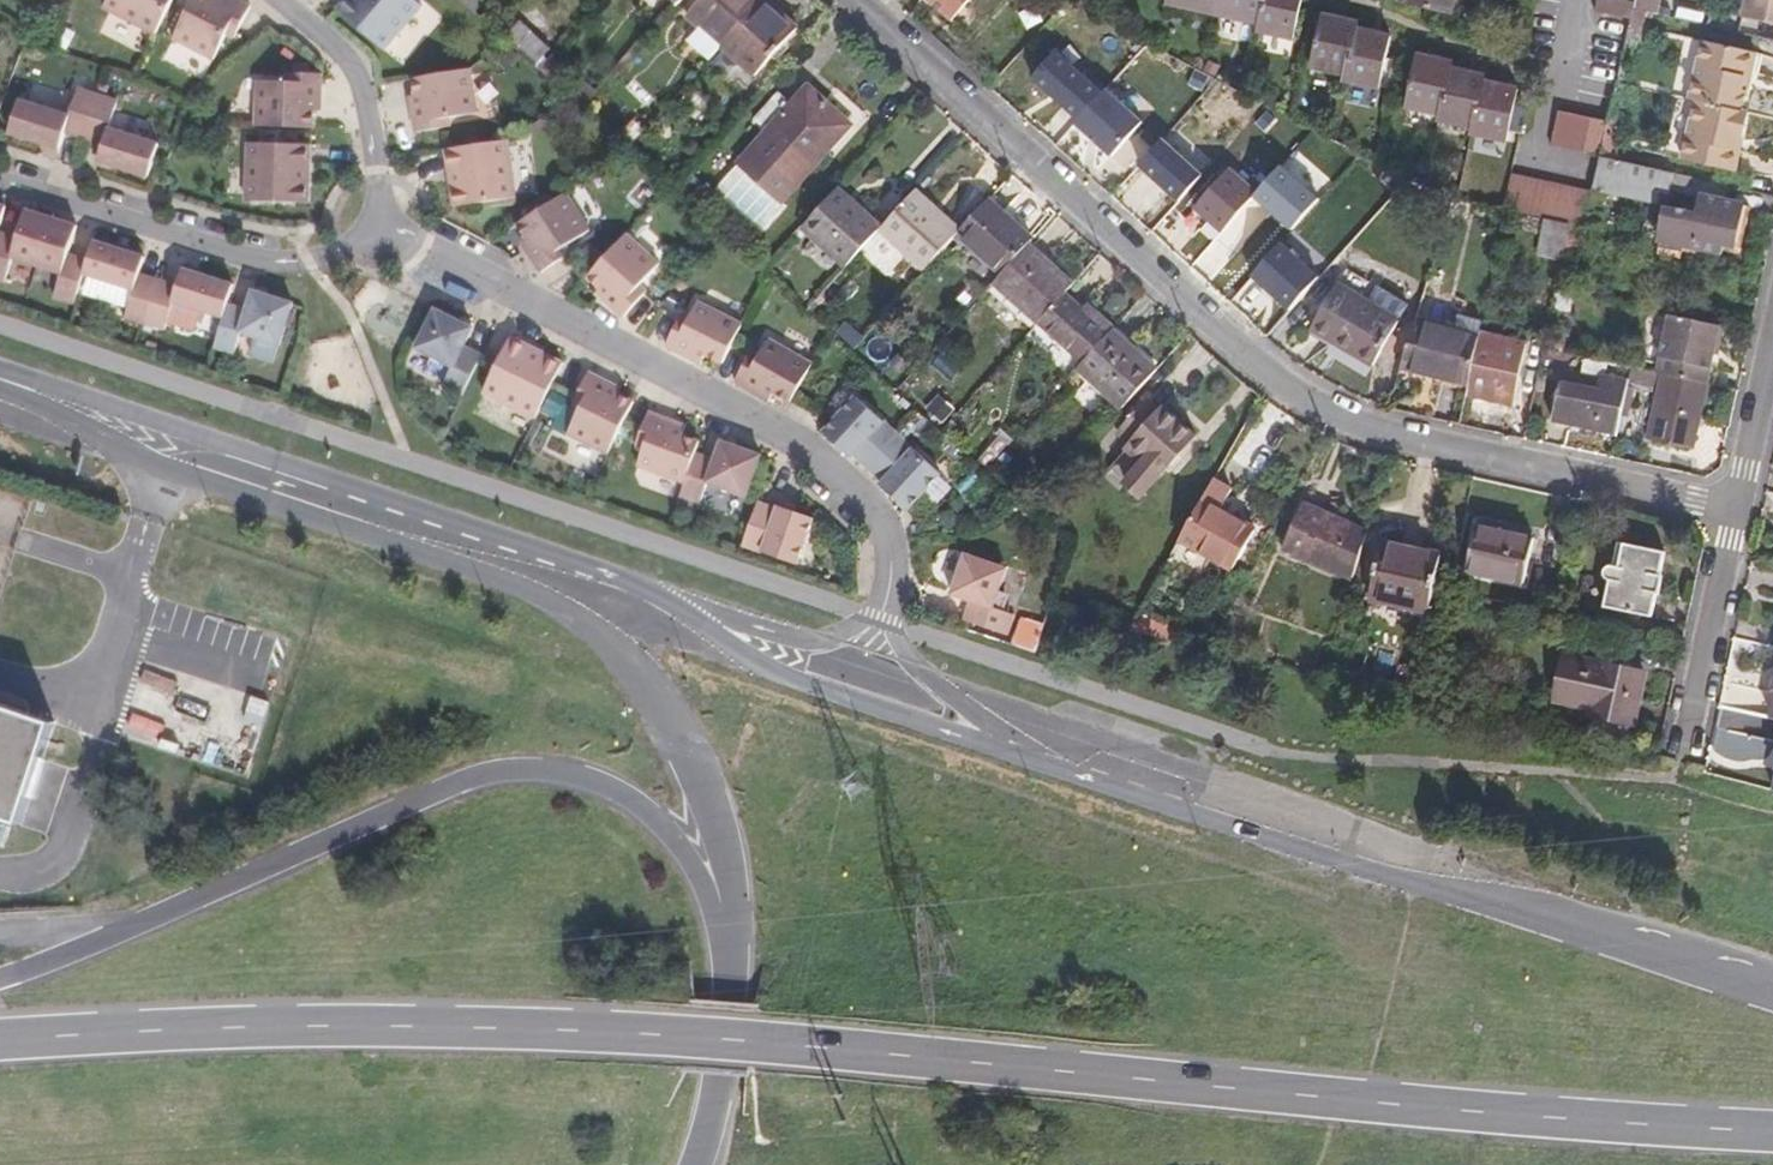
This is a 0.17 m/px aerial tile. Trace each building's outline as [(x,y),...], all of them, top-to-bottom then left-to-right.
[(99,6),(151,31),(167,0),(101,0),(99,6)] [(170,36),(209,55),(222,30),(230,34),(246,3),(241,0),(187,0),(170,36)] [(410,0),(341,0),(333,10),(381,51),(418,7),(410,0)] [(490,0),(466,0),(479,12),(490,0)] [(716,52),(759,5),(753,0),(699,0),(680,20),(716,52)] [(946,20),(964,0),(924,0),(946,20)] [(1207,12),(1209,0),(1160,0),(1160,2),(1207,12)] [(1207,12),(1252,22),(1256,0),(1209,0),(1207,12)] [(1249,32),(1285,40),(1294,0),(1256,0),(1252,22),(1249,32)] [(1428,14),(1445,18),(1449,0),(1396,0),(1394,7),(1428,14)] [(1629,10),(1630,3),(1615,0),(1597,0),(1594,14),(1627,20),(1629,10)] [(1629,10),(1653,15),(1656,0),(1631,0),(1630,3),(1629,10)] [(1738,22),(1772,29),(1772,0),(1743,0),(1738,22)] [(759,5),(716,52),(749,81),(791,34),(774,19),(759,5)] [(1653,15),(1629,10),(1627,20),(1623,38),(1647,43),(1653,15)] [(1314,19),(1303,71),(1337,79),(1347,33),(1348,27),(1314,19)] [(1055,42),(1068,53),(1081,39),(1069,28),(1055,42)] [(510,51),(522,37),(514,30),(502,44),(510,51)] [(1371,93),(1383,41),(1347,33),(1337,79),(1335,85),(1371,93)] [(510,51),(529,68),(542,54),(530,43),(522,37),(510,51)] [(1068,53),(1080,65),(1094,51),(1081,39),(1068,53)] [(1746,75),(1750,55),(1680,40),(1667,99),(1671,100),(1658,159),(1729,174),(1742,116),(1737,115),(1742,90),(1746,75)] [(1094,51),(1080,65),(1064,83),(1085,102),(1114,128),(1142,99),(1114,74),(1117,71),(1094,51)] [(1755,56),(1750,55),(1746,75),(1751,76),(1755,56)] [(1397,112),(1431,120),(1442,74),(1444,66),(1409,59),(1397,112)] [(414,103),(407,104),(411,132),(445,128),(444,118),(473,114),(467,69),(410,77),(414,103)] [(282,82),(251,82),(251,127),(309,127),(309,101),(317,101),(317,74),(282,74),(282,82)] [(1431,120),(1430,124),(1464,132),(1474,87),(1475,81),(1442,74),(1431,120)] [(1474,87),(1464,132),(1463,135),(1498,143),(1509,95),(1474,87)] [(64,117),(14,102),(4,135),(55,150),(60,133),(80,139),(93,95),(72,89),(64,117)] [(773,201),(840,126),(819,108),(799,90),(784,107),(772,96),(747,123),(748,124),(759,134),(732,164),(773,201)] [(113,101),(93,95),(80,139),(99,144),(93,162),(145,178),(155,145),(104,130),(113,101)] [(1545,150),(1560,153),(1567,118),(1552,115),(1545,150)] [(1560,153),(1576,157),(1584,122),(1567,118),(1560,153)] [(1576,157),(1595,161),(1599,144),(1603,126),(1584,122),(1576,157)] [(1310,131),(1291,155),(1304,166),(1321,179),(1340,154),(1310,131)] [(503,139),(440,148),(443,168),(448,168),(451,187),(448,187),(450,205),(511,196),(503,139)] [(305,143),(244,142),(243,202),(304,202),(305,184),(299,184),(300,167),(305,167),(305,143)] [(1599,144),(1595,161),(1619,166),(1623,149),(1599,144)] [(1719,203),(1722,189),(1619,166),(1595,161),(1589,186),(1639,197),(1641,186),(1691,197),(1687,216),(1656,209),(1648,242),(1671,247),(1709,255),(1711,247),(1721,249),(1726,227),(1732,228),(1734,216),(1736,206),(1719,203)] [(1497,212),(1515,216),(1522,181),(1504,178),(1497,212)] [(1522,181),(1515,216),(1520,217),(1530,219),(1537,184),(1522,181)] [(1188,227),(1211,246),(1233,221),(1189,183),(1167,208),(1188,227)] [(1551,187),(1537,184),(1530,219),(1544,222),(1551,187)] [(1567,190),(1551,187),(1544,222),(1560,225),(1567,190)] [(1565,226),(1580,229),(1587,194),(1567,190),(1560,225),(1565,226)] [(587,229),(563,191),(515,221),(530,245),(524,248),(538,270),(568,251),(564,244),(587,229)] [(872,233),(917,274),(950,238),(953,234),(935,217),(909,193),(872,233)] [(834,274),(872,233),(855,217),(829,194),(791,235),(834,274)] [(994,278),(1022,247),(1026,243),(1004,223),(982,203),(953,234),(950,238),(994,278)] [(48,217),(24,209),(15,238),(0,233),(0,281),(2,281),(9,257),(34,264),(48,217)] [(80,272),(84,259),(67,254),(76,225),(48,217),(34,264),(58,272),(51,295),(71,302),(80,272)] [(1539,266),(1556,269),(1558,262),(1565,226),(1560,225),(1544,222),(1530,219),(1520,217),(1517,231),(1537,235),(1533,252),(1541,253),(1539,266)] [(1565,226),(1558,262),(1572,265),(1580,229),(1565,226)] [(1727,250),(1732,228),(1726,227),(1721,249),(1727,250)] [(656,260),(624,232),(584,276),(604,293),(600,298),(621,316),(644,290),(636,283),(656,260)] [(142,256),(90,240),(84,259),(80,272),(92,276),(91,278),(130,290),(122,316),(142,322),(156,279),(136,273),(142,256)] [(1285,240),(1253,273),(1289,308),(1321,275),(1285,240)] [(1668,260),(1671,247),(1648,242),(1646,255),(1668,260)] [(1059,297),(1067,289),(1037,262),(1022,247),(994,278),(985,287),(1031,328),(1032,327),(1059,297)] [(225,303),(231,283),(180,267),(174,285),(156,279),(142,322),(162,329),(171,301),(221,317),(225,303)] [(291,302),(250,289),(244,309),(225,303),(221,317),(212,346),(232,352),(238,332),(278,344),(291,302)] [(1327,348),(1361,372),(1390,329),(1332,290),(1303,332),(1327,348)] [(1076,367),(1103,337),(1074,311),(1059,297),(1032,327),(1076,367)] [(720,360),(740,323),(695,299),(686,314),(680,311),(664,343),(699,361),(704,351),(720,360)] [(469,326),(433,308),(413,346),(449,365),(439,385),(458,394),(479,353),(460,344),(469,326)] [(1657,378),(1702,387),(1707,361),(1715,327),(1665,317),(1652,377),(1657,378)] [(1409,318),(1398,365),(1431,373),(1466,382),(1477,334),(1409,318)] [(1117,409),(1150,373),(1127,352),(1106,333),(1103,337),(1076,367),(1073,369),(1117,409)] [(1466,382),(1463,393),(1490,399),(1510,404),(1525,345),(1477,333),(1477,334),(1466,382)] [(527,344),(508,335),(480,391),(532,417),(560,360),(544,352),(542,357),(525,348),(527,344)] [(810,363),(767,338),(757,354),(750,350),(733,380),(767,400),(772,390),(788,400),(810,363)] [(611,385),(586,372),(570,403),(577,407),(563,433),(603,454),(631,402),(608,390),(611,385)] [(1576,430),(1602,435),(1614,382),(1591,377),(1588,393),(1555,386),(1547,423),(1576,430)] [(1695,421),(1702,387),(1657,378),(1644,441),(1689,451),(1695,421)] [(895,431),(855,394),(821,431),(848,455),(853,451),(866,463),(895,431)] [(1174,427),(1159,413),(1155,417),(1143,407),(1115,439),(1125,450),(1121,455),(1136,469),(1122,484),(1121,490),(1132,500),(1138,499),(1189,440),(1174,427)] [(680,424),(644,411),(632,445),(639,448),(633,465),(680,482),(691,452),(695,440),(677,434),(680,424)] [(939,471),(895,431),(866,463),(882,478),(879,481),(906,506),(939,471)] [(711,459),(691,452),(680,482),(676,494),(696,501),(704,481),(743,495),(757,453),(718,439),(711,459)] [(1222,495),(1204,485),(1172,545),(1227,575),(1248,537),(1237,532),(1234,537),(1218,528),(1207,522),(1222,495)] [(772,507),(754,501),(740,545),(795,563),(810,516),(794,511),(786,505),(778,504),(772,507)] [(1276,552),(1347,583),(1362,535),(1329,520),(1296,506),(1276,552)] [(1461,574),(1517,586),(1527,542),(1501,537),(1471,530),(1461,574)] [(1595,606),(1643,615),(1649,586),(1656,553),(1614,544),(1610,565),(1602,566),(1596,570),(1595,576),(1600,581),(1595,606)] [(1363,599),(1422,612),(1434,558),(1405,552),(1374,545),(1363,599)] [(1008,568),(967,555),(954,595),(972,601),(966,621),(1009,634),(1015,613),(996,607),(1008,568)] [(1016,643),(1039,648),(1045,620),(1022,615),(1016,643)] [(1123,635),(1150,642),(1154,627),(1131,619),(1123,635)] [(1630,707),(1636,676),(1555,659),(1545,705),(1580,713),(1578,724),(1624,734),(1630,707)] [(0,707),(0,821),(21,828),(50,739),(55,725),(0,707)]
